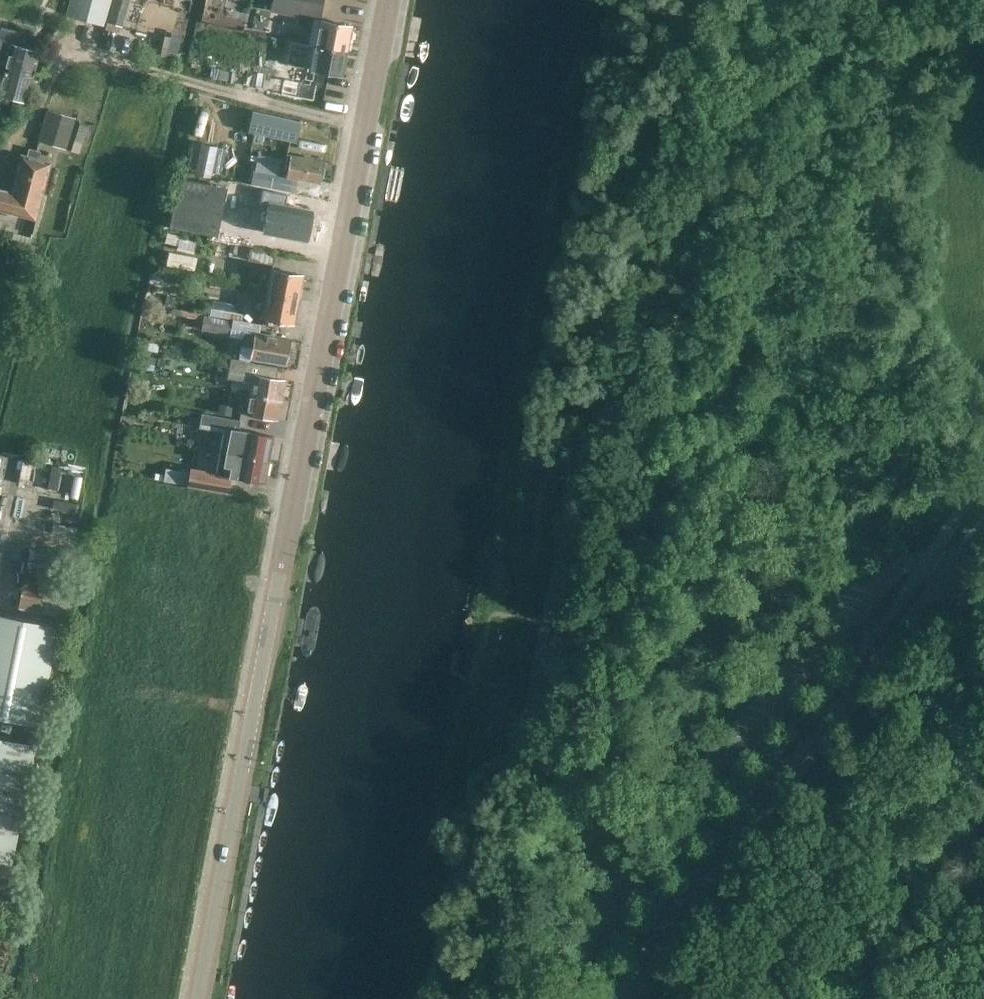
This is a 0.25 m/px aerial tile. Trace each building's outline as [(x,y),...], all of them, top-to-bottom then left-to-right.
[(108,17),(106,22),(122,27),(130,0),(80,0),(75,18),(88,22),(91,11),(108,17)] [(318,20),(320,20),(323,0),(262,0),(285,4),(283,12),(291,13),(290,15),(318,20)] [(351,26),(320,20),(318,20),(313,44),(347,51),(351,26)] [(263,58),(267,37),(256,35),(252,56),(263,58)] [(9,42),(1,40),(0,42),(0,52),(6,54),(1,74),(0,74),(0,101),(8,104),(10,98),(27,103),(40,50),(9,42)] [(347,51),(313,44),(308,69),(342,75),(347,51)] [(245,85),(248,73),(242,71),(245,61),(227,57),(222,80),(245,85)] [(66,149),(75,117),(47,109),(38,141),(66,149)] [(297,143),(302,122),(252,110),(247,131),(297,143)] [(191,163),(222,169),(227,145),(195,140),(191,163)] [(39,158),(41,151),(28,148),(26,155),(20,153),(10,189),(0,187),(0,210),(36,220),(52,162),(39,158)] [(323,161),(289,155),(285,176),(319,182),(323,161)] [(276,189),(278,175),(253,170),(251,184),(276,189)] [(217,236),(227,187),(178,177),(168,226),(217,236)] [(285,196),(269,193),(266,204),(275,206),(270,233),(307,240),(312,213),(283,207),(285,196)] [(33,248),(37,232),(23,229),(20,245),(33,248)] [(273,266),(276,253),(253,248),(251,261),(273,266)] [(303,275),(269,269),(265,293),(298,299),(303,275)] [(298,299),(265,293),(260,317),(294,323),(298,299)] [(258,333),(260,324),(242,320),(245,306),(212,300),(209,316),(204,315),(201,330),(243,339),(242,345),(250,347),(248,359),(251,360),(251,362),(278,367),(278,363),(285,364),(290,339),(258,333)] [(278,367),(251,362),(231,358),(229,369),(241,371),(240,378),(251,380),(249,393),(282,400),(286,379),(276,377),(278,367)] [(282,400),(249,393),(245,414),(246,414),(244,424),(261,428),(262,418),(278,420),(282,400)] [(274,436),(239,429),(241,420),(231,418),(232,410),(221,408),(220,416),(201,413),(199,428),(214,431),(210,447),(221,449),(220,451),(237,454),(270,460),(274,436)] [(266,484),(270,460),(237,454),(235,466),(221,463),(219,473),(189,468),(189,472),(165,469),(163,482),(186,485),(228,494),(230,477),(266,484)] [(47,484),(57,488),(64,467),(54,464),(47,484)] [(63,491),(77,495),(83,473),(70,469),(63,491)] [(29,548),(20,604),(70,612),(73,589),(48,585),(53,552),(29,548)] [(0,614),(0,718),(38,726),(58,626),(0,614)] [(8,906),(16,866),(10,865),(34,744),(0,738),(0,905),(8,906)]
